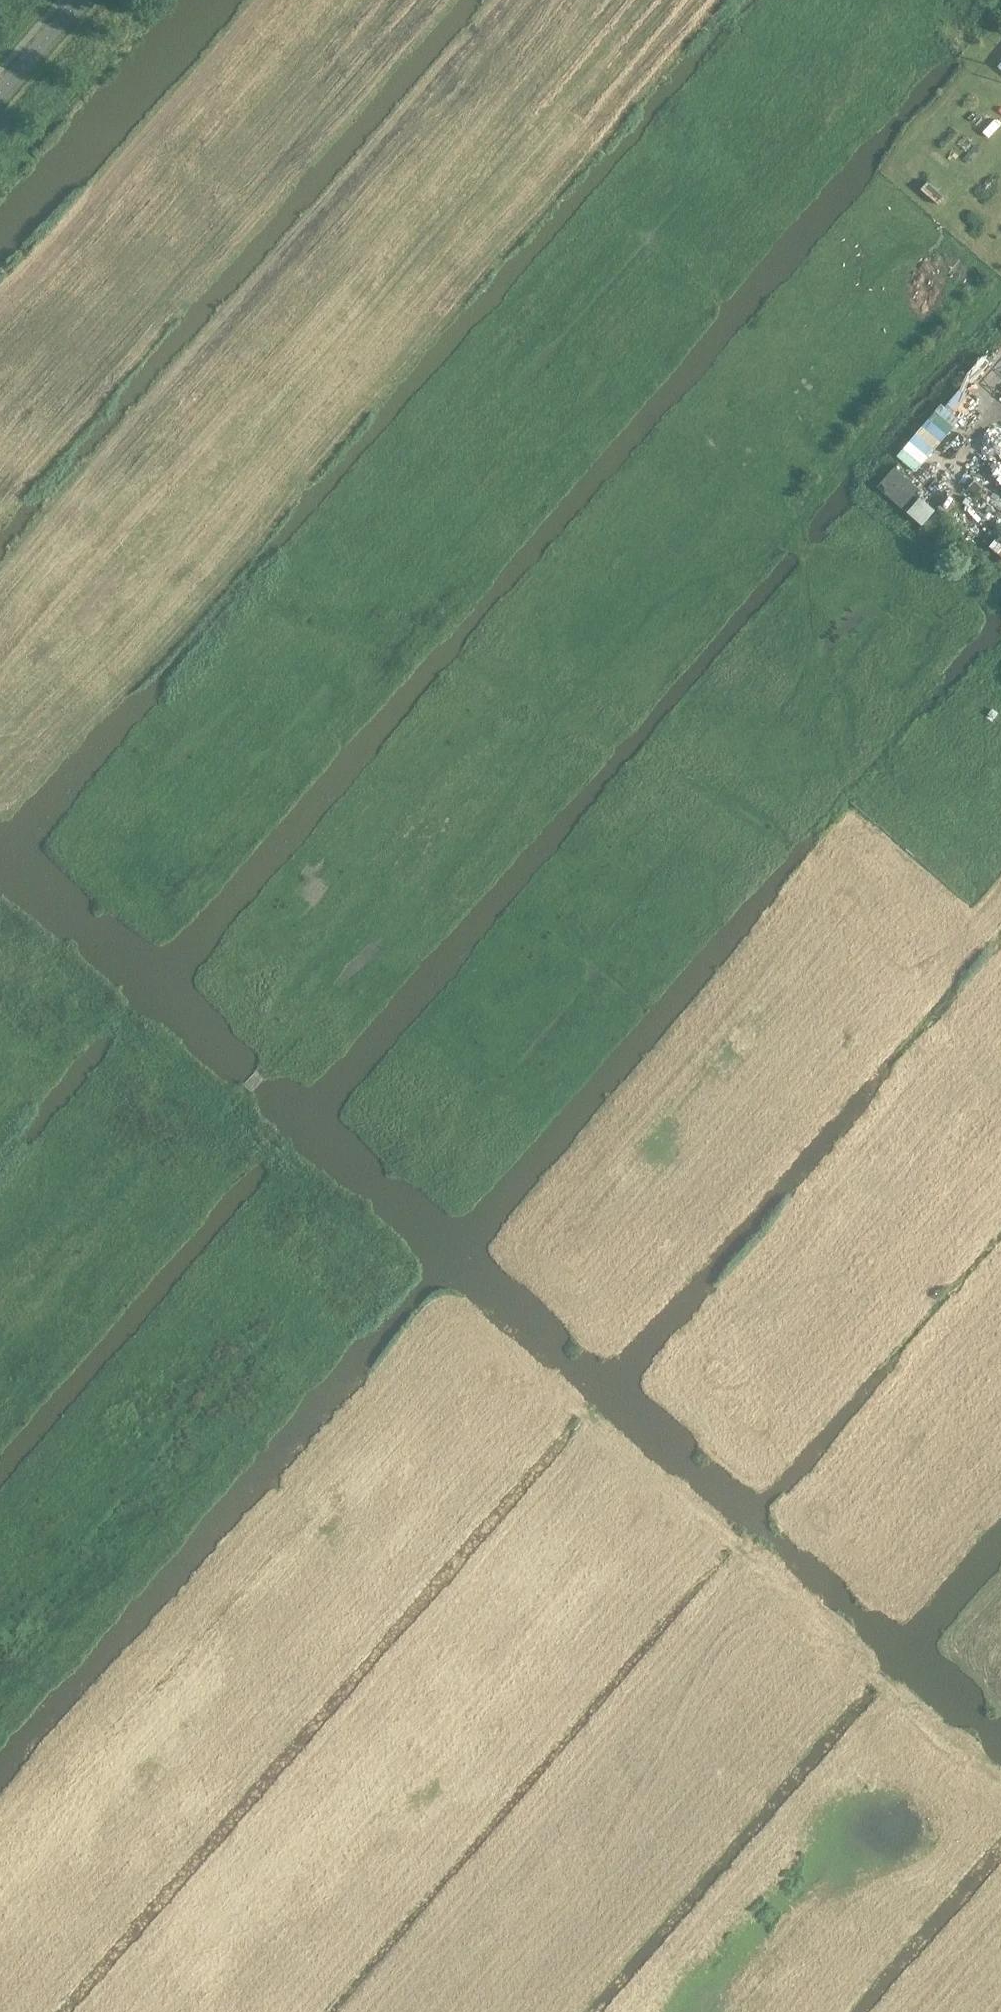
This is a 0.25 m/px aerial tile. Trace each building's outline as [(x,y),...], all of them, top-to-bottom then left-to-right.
[(896,465),(880,482),(924,523),(940,506),(896,465)]
